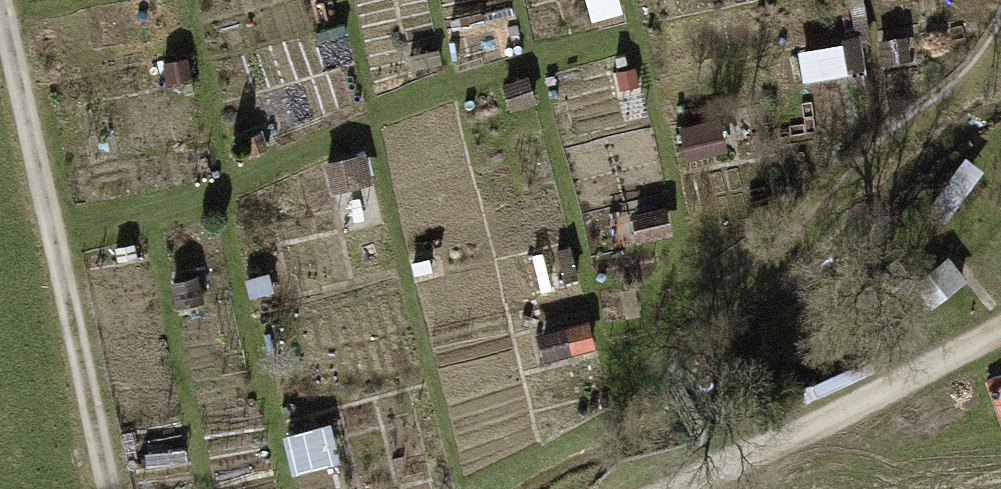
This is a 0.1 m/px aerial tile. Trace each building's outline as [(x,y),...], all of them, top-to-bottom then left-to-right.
[(489,6),(493,22),(524,14),(520,0),(511,0),(489,6)] [(352,15),(323,23),(328,41),(356,34),(352,15)] [(913,23),(892,29),(900,59),(920,53),(913,23)] [(867,32),(845,38),(853,68),(875,62),(867,32)] [(191,53),(166,60),(172,83),(197,77),(191,53)] [(534,77),(513,83),(518,103),(539,98),(534,77)] [(278,139),(268,125),(242,143),(252,157),(278,139)] [(677,201),(640,210),(647,237),(684,227),(677,201)] [(578,239),(566,242),(574,273),(586,270),(578,239)] [(439,252),(419,257),(422,271),(443,265),(439,252)] [(205,272),(177,280),(184,309),(213,302),(205,272)] [(597,314),(538,330),(546,360),(605,345),(597,314)]
